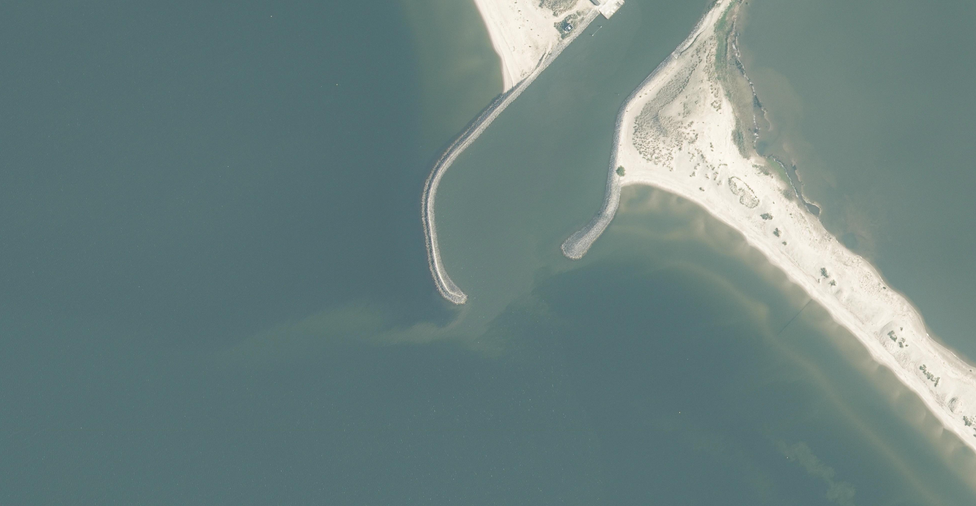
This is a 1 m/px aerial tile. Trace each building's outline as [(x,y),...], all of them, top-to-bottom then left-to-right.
[(557,23),(560,26),(565,21),(562,18),(557,23)]
